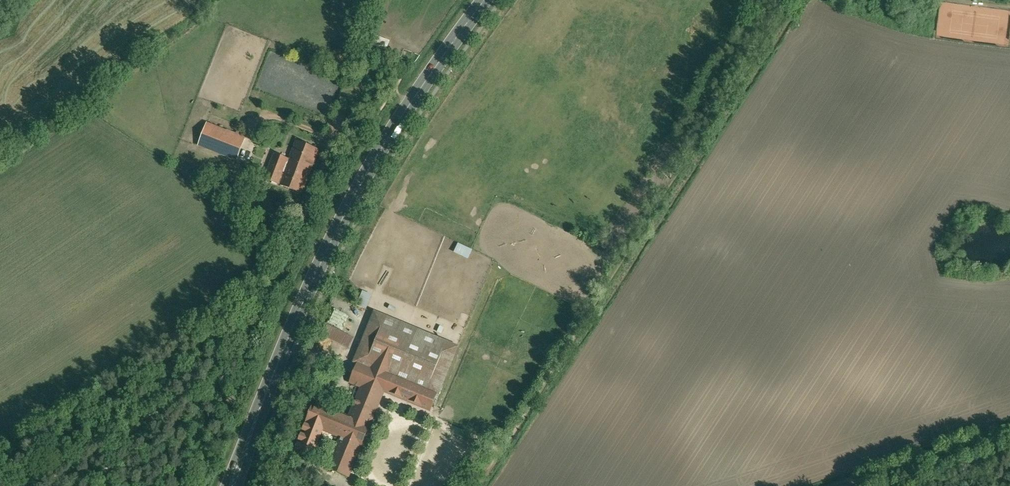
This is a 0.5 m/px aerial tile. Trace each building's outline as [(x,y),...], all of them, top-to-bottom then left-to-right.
[(392,41),(378,35),(375,44),(388,49),(392,41)] [(237,160),(245,137),(207,122),(198,145),(237,160)] [(319,149),(296,140),(289,159),(274,153),(264,178),(302,193),(305,187),(319,149)] [(471,251),(457,244),(452,254),(467,261),(471,251)] [(365,310),(370,296),(360,293),(355,307),(365,310)] [(332,324),(336,314),(330,311),(326,321),(332,324)] [(458,346),(376,312),(356,361),(359,363),(359,362),(437,395),(438,395),(458,347),(458,346)] [(324,325),(320,337),(348,347),(353,335),(324,325)] [(363,387),(350,417),(325,407),(325,408),(317,427),(318,427),(342,437),(329,468),(349,476),(362,445),(365,447),(367,446),(370,439),(369,436),(371,435),(374,428),(373,427),(370,425),(385,388),(390,375),(359,362),(359,363),(351,381),(363,387)] [(437,395),(390,375),(385,388),(432,407),(437,395)] [(325,377),(300,442),(311,446),(318,427),(317,427),(325,408),(322,407),(333,380),(325,377)]
